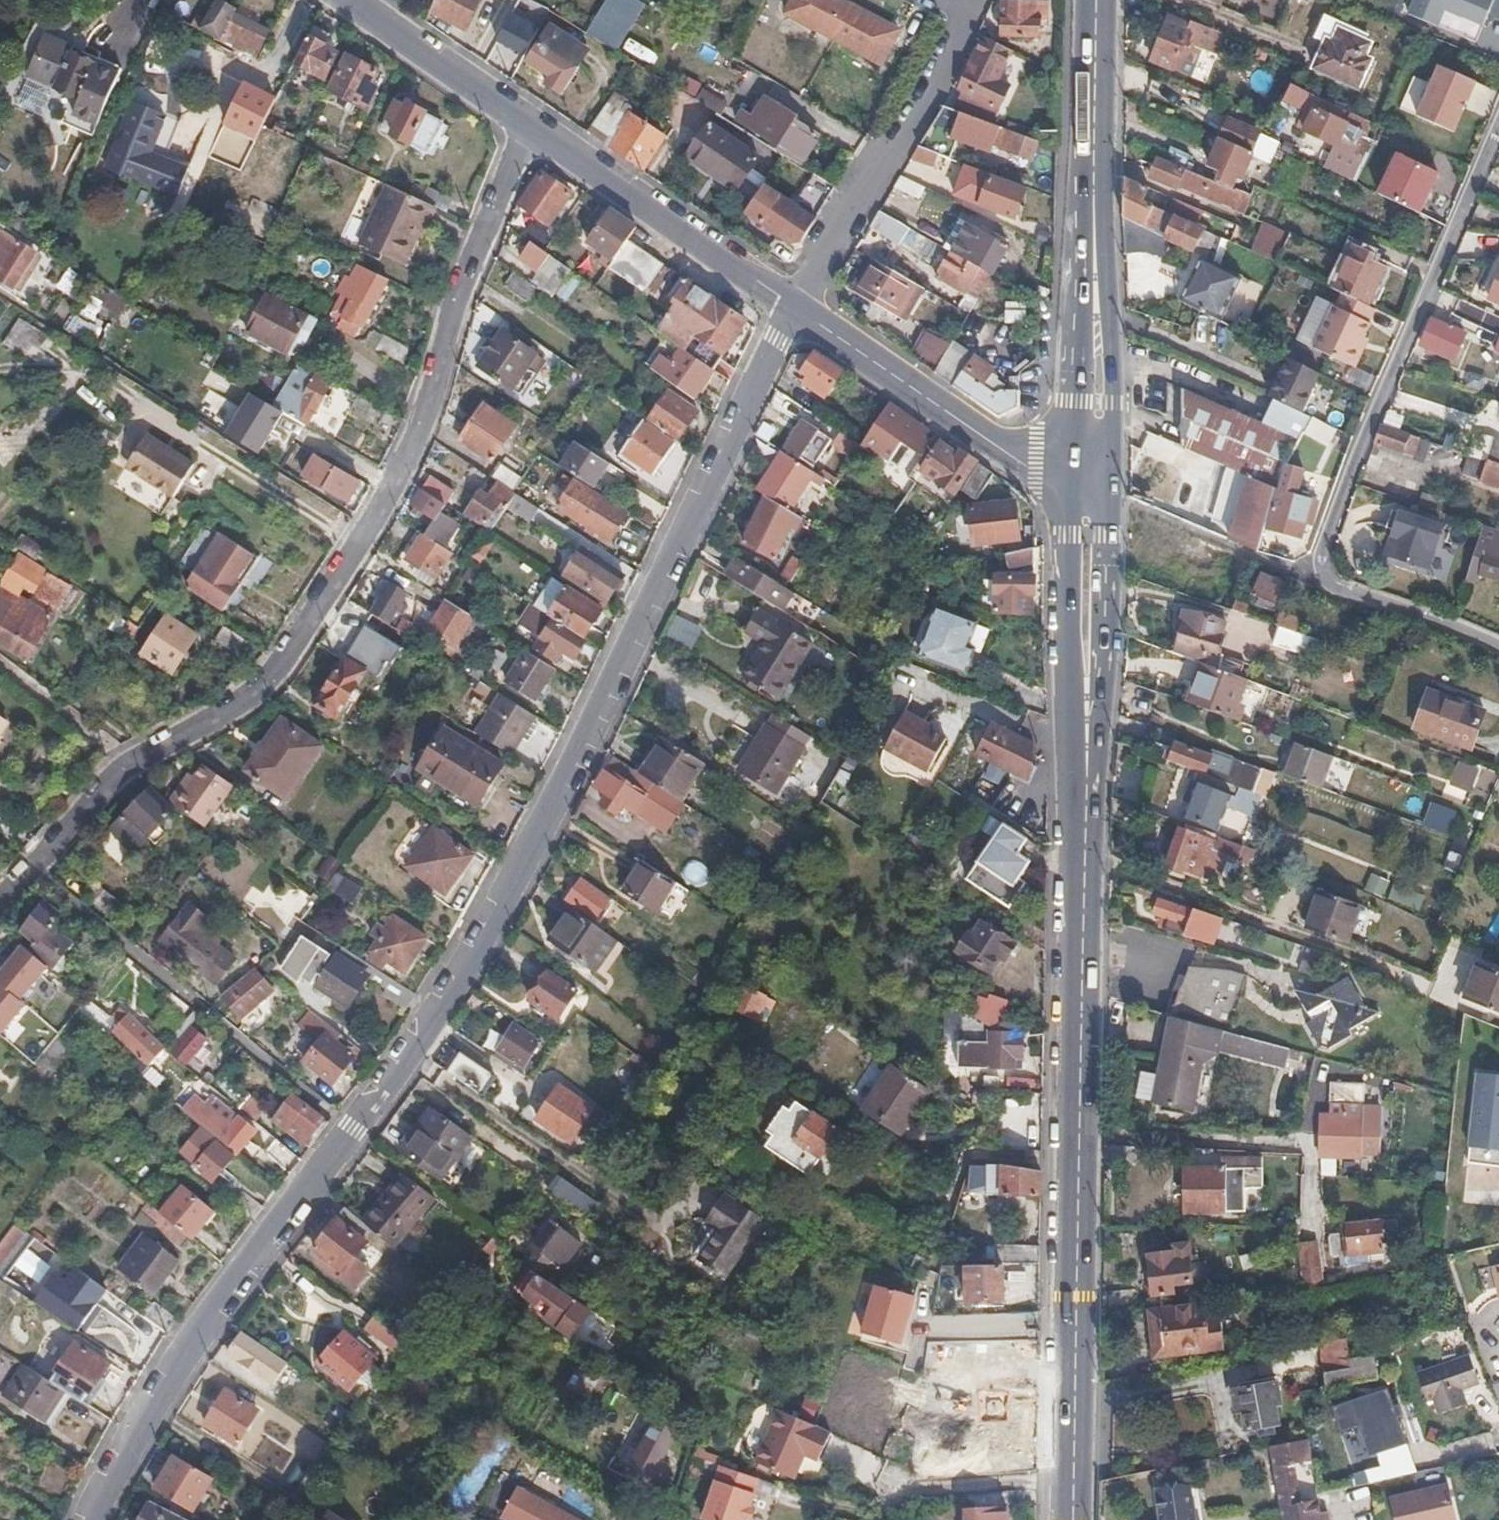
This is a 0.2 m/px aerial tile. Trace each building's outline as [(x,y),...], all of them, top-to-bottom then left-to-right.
[(431,11),(465,29),(480,0),(437,0),(431,11)] [(645,4),(638,0),(609,0),(588,34),(617,52),(645,4)] [(834,39),(852,5),(842,0),(794,0),(786,14),(834,39)] [(1002,34),(1041,35),(1041,18),(1041,11),(1036,11),(1036,0),(1003,0),(1002,34)] [(1047,0),(1039,0),(1036,0),(1036,11),(1041,11),(1041,18),(1048,18),(1047,0)] [(1453,0),(1414,0),(1408,13),(1422,19),(1436,25),(1444,9),(1448,11),(1453,0)] [(1448,11),(1482,25),(1493,0),(1453,0),(1448,11)] [(260,61),(273,33),(217,5),(201,32),(260,61)] [(852,5),(834,39),(882,65),(899,31),(852,5)] [(1207,48),(1214,28),(1188,18),(1186,23),(1170,16),(1164,32),(1157,30),(1153,40),(1160,43),(1153,58),(1187,71),(1197,44),(1207,48)] [(1422,19),(1417,30),(1431,37),(1436,25),(1422,19)] [(592,51),(553,26),(530,61),(532,63),(533,68),(543,74),(546,72),(553,77),(547,85),(564,96),(592,51)] [(328,77),(339,56),(325,48),(332,34),(317,27),(298,62),(328,77)] [(1370,60),(1364,57),(1371,42),(1338,28),(1332,41),(1327,39),(1314,68),(1358,88),(1370,60)] [(29,75),(80,98),(72,115),(98,127),(120,77),(72,54),(75,48),(47,35),(29,75)] [(958,108),(992,121),(995,122),(1002,105),(1005,106),(1013,86),(998,80),(1013,47),(985,35),(961,86),(967,89),(958,108)] [(365,113),(378,93),(372,89),(380,75),(350,58),(331,91),(365,113)] [(1452,129),(1475,78),(1439,63),(1416,113),(1452,129)] [(695,73),(684,93),(723,116),(734,97),(695,73)] [(1423,83),(1414,78),(1398,105),(1407,110),(1423,83)] [(1335,145),(1326,166),(1352,180),(1370,142),(1355,135),(1361,121),(1314,97),(1314,95),(1293,85),(1285,99),(1306,109),(1298,126),(1335,145)] [(747,131),(787,155),(801,164),(818,133),(798,120),(800,115),(768,96),(747,131)] [(611,101),(591,132),(645,168),(665,137),(611,101)] [(396,102),(388,119),(383,131),(427,152),(442,121),(425,112),(425,111),(408,103),(406,107),(396,102)] [(141,179),(162,122),(155,120),(158,113),(132,103),(108,166),(141,179)] [(956,128),(983,140),(992,121),(958,108),(945,104),(920,145),(944,154),(956,128)] [(1235,118),(1226,139),(1255,152),(1264,133),(1235,118)] [(1030,158),(1039,138),(1000,124),(993,142),(1030,158)] [(1255,152),(1226,139),(1223,138),(1211,164),(1224,170),(1221,178),(1236,184),(1239,176),(1244,178),(1255,152)] [(679,159),(732,191),(743,173),(691,141),(679,159)] [(1262,179),(1294,192),(1307,161),(1275,148),(1262,179)] [(1398,156),(1380,193),(1420,213),(1438,175),(1398,156)] [(1238,188),(1237,189),(1159,157),(1152,172),(1177,183),(1180,178),(1246,206),(1251,193),(1238,188)] [(992,175),(992,172),(966,162),(954,190),(982,201),(981,203),(1016,217),(1027,187),(992,175)] [(550,225),(572,194),(543,174),(522,205),(550,225)] [(922,201),(930,186),(903,174),(896,186),(922,201)] [(1151,185),(1126,175),(1125,214),(1202,250),(1207,241),(1201,237),(1206,226),(1200,222),(1206,208),(1179,197),(1172,212),(1178,214),(1177,220),(1167,216),(1168,212),(1145,201),(1151,185)] [(401,265),(420,225),(427,228),(436,208),(420,200),(386,184),(358,245),(401,265)] [(817,220),(767,185),(749,212),(794,245),(802,244),(817,220)] [(450,199),(426,187),(420,200),(436,208),(444,212),(450,199)] [(902,220),(881,209),(875,220),(895,232),(902,220)] [(629,240),(637,228),(610,210),(588,242),(615,261),(629,240)] [(962,216),(946,245),(954,249),(993,271),(995,272),(1010,242),(962,216)] [(18,233),(0,222),(0,248),(5,252),(0,260),(0,276),(45,305),(64,275),(48,264),(51,259),(34,248),(31,252),(13,241),(18,233)] [(1251,250),(1276,256),(1283,228),(1258,222),(1251,250)] [(663,265),(629,240),(615,261),(609,270),(639,289),(642,287),(646,290),(663,265)] [(1333,286),(1345,292),(1368,303),(1386,265),(1373,259),(1375,253),(1354,243),(1333,286)] [(538,273),(551,257),(533,244),(521,260),(538,273)] [(971,310),(993,271),(954,249),(938,276),(956,286),(964,270),(975,276),(960,303),(971,310)] [(1245,270),(1218,257),(1204,251),(1183,297),(1225,316),(1245,270)] [(845,291),(903,322),(922,288),(864,256),(845,291)] [(70,268),(61,288),(76,294),(85,274),(70,268)] [(366,328),(391,280),(372,270),(348,319),(366,328)] [(525,301),(535,287),(513,271),(503,285),(525,301)] [(713,370),(746,322),(688,281),(682,276),(666,296),(678,305),(675,308),(659,332),(681,348),(713,370)] [(1370,319),(1376,306),(1368,303),(1345,292),(1340,304),(1335,302),(1324,328),(1316,348),(1352,364),(1361,361),(1371,338),(1368,336),(1374,320),(1370,319)] [(347,317),(354,298),(341,293),(334,312),(347,317)] [(1314,323),(1324,328),(1335,302),(1325,297),(1314,323)] [(287,351),(306,315),(279,301),(260,337),(287,351)] [(1027,311),(1009,309),(1009,320),(1027,321),(1027,311)] [(6,343),(30,357),(45,329),(21,316),(6,343)] [(1434,318),(1424,343),(1456,356),(1466,333),(1434,318)] [(1324,328),(1314,323),(1306,320),(1298,340),(1316,348),(1324,328)] [(935,362),(943,336),(919,329),(911,354),(935,362)] [(544,360),(505,331),(495,344),(490,341),(484,348),(489,353),(480,365),(519,394),(544,360)] [(414,349),(386,334),(377,349),(406,364),(414,349)] [(954,338),(935,370),(1000,413),(1018,405),(1019,388),(1002,388),(1005,382),(995,375),(997,373),(991,370),(994,367),(954,338)] [(697,392),(713,370),(681,348),(672,362),(660,354),(651,367),(686,392),(690,387),(697,392)] [(823,396),(842,370),(814,351),(800,373),(807,377),(803,383),(823,396)] [(1288,353),(1269,391),(1278,395),(1303,407),(1321,370),(1288,353)] [(307,424),(332,381),(299,363),(275,405),(307,424)] [(246,389),(204,365),(197,378),(232,398),(234,394),(240,398),(246,389)] [(888,402),(857,381),(851,390),(874,406),(863,423),(871,429),(876,422),(888,402)] [(1276,482),(1300,437),(1266,422),(1184,385),(1183,444),(1276,482)] [(678,439),(697,412),(669,392),(649,420),(678,439)] [(1313,412),(1278,395),(1266,422),(1300,437),(1313,412)] [(517,428),(485,409),(480,416),(512,435),(517,428)] [(1337,427),(1315,415),(1308,429),(1328,441),(1337,427)] [(494,463),(512,435),(480,416),(462,443),(494,463)] [(654,474),(675,443),(643,420),(621,451),(654,474)] [(861,448),(861,446),(834,428),(830,436),(802,421),(786,449),(815,465),(828,444),(852,461),(861,448)] [(875,457),(890,432),(876,422),(871,429),(861,446),(861,448),(875,457)] [(1414,453),(1420,434),(1383,422),(1377,441),(1414,453)] [(174,494),(194,462),(146,432),(126,465),(174,494)] [(1494,432),(1488,455),(1482,476),(1498,482),(1498,434),(1494,432)] [(358,480),(313,454),(292,442),(287,453),(308,465),(309,462),(325,471),(319,483),(347,498),(358,480)] [(593,486),(608,463),(576,443),(561,466),(593,486)] [(953,495),(975,463),(960,452),(958,456),(940,444),(920,471),(953,495)] [(358,480),(367,465),(343,452),(338,460),(317,448),(313,454),(358,480)] [(791,510),(803,492),(815,473),(783,453),(759,490),(767,495),(791,510)] [(1398,490),(1407,465),(1402,463),(1403,461),(1386,456),(1385,463),(1372,459),(1366,480),(1398,490)] [(513,491),(522,476),(502,463),(492,478),(513,491)] [(976,500),(993,474),(978,464),(961,491),(976,500)] [(1304,469),(1288,464),(1271,525),(1303,535),(1308,519),(1312,521),(1318,499),(1298,493),(1304,469)] [(634,490),(637,485),(612,469),(602,486),(630,504),(638,492),(634,490)] [(1246,472),(1230,535),(1260,547),(1275,483),(1246,472)] [(625,513),(575,482),(559,507),(609,539),(625,513)] [(491,533),(508,506),(515,495),(498,483),(482,506),(475,502),(466,517),(491,533)] [(441,544),(454,523),(444,516),(449,508),(421,490),(413,503),(435,518),(425,534),(441,544)] [(539,507),(516,493),(515,495),(508,506),(531,520),(539,507)] [(796,527),(801,516),(791,510),(767,495),(745,541),(775,556),(791,525),(796,527)] [(1018,539),(1015,504),(972,508),(976,544),(1018,539)] [(1379,548),(1422,563),(1436,519),(1393,505),(1379,548)] [(1487,521),(1473,571),(1479,573),(1482,571),(1498,575),(1498,525),(1487,521)] [(256,559),(202,528),(180,567),(194,575),(186,588),(225,612),(245,578),(256,559)] [(436,575),(451,551),(441,544),(425,534),(410,559),(436,575)] [(1032,563),(1034,559),(1036,548),(1007,554),(1009,567),(1032,563)] [(28,660),(71,584),(18,549),(0,578),(0,645),(28,660)] [(606,603),(623,577),(582,551),(566,577),(606,603)] [(794,592),(738,557),(726,576),(782,611),(794,592)] [(1030,610),(1031,593),(1033,593),(1034,576),(997,576),(997,609),(1030,610)] [(1271,610),(1280,584),(1260,576),(1251,603),(1271,610)] [(585,638),(602,610),(569,588),(551,615),(555,618),(585,638)] [(402,610),(408,600),(392,589),(379,610),(393,618),(399,608),(402,610)] [(454,647),(473,617),(448,602),(430,631),(454,647)] [(967,647),(976,623),(939,609),(921,654),(966,672),(975,650),(967,647)] [(1177,624),(1169,651),(1205,665),(1210,666),(1223,622),(1188,611),(1183,625),(1177,624)] [(813,645),(760,612),(746,633),(764,644),(743,679),(777,700),(813,645)] [(663,638),(686,648),(696,625),(673,615),(663,638)] [(198,639),(170,616),(141,651),(169,674),(198,639)] [(585,638),(555,618),(536,647),(556,660),(563,651),(575,659),(587,639),(585,638)] [(366,648),(373,635),(354,623),(347,636),(366,648)] [(240,656),(249,642),(227,628),(218,643),(240,656)] [(1307,642),(1280,632),(1272,655),(1299,665),(1307,642)] [(536,699),(555,668),(528,651),(508,683),(536,699)] [(340,717),(367,670),(346,657),(318,704),(340,717)] [(1235,705),(1245,679),(1210,666),(1205,665),(1189,703),(1235,720),(1240,707),(1235,705)] [(1414,731),(1470,751),(1483,713),(1428,693),(1414,731)] [(511,754),(535,716),(500,694),(476,733),(511,754)] [(925,772),(945,740),(920,725),(921,721),(905,711),(883,747),(925,772)] [(799,746),(806,735),(774,715),(767,727),(764,726),(739,771),(775,791),(801,747),(799,746)] [(285,798),(321,748),(282,720),(247,771),(285,798)] [(1031,781),(1037,767),(1036,748),(993,726),(978,756),(1031,781)] [(480,806),(504,767),(445,730),(421,770),(480,806)] [(703,763),(663,737),(654,753),(641,774),(650,781),(663,789),(677,798),(681,800),(703,763)] [(1165,750),(1162,759),(1195,771),(1260,796),(1265,782),(1275,786),(1280,775),(1243,761),(1212,750),(1209,757),(1176,744),(1172,753),(1165,750)] [(1292,744),(1279,778),(1319,793),(1332,758),(1292,744)] [(650,781),(641,774),(614,756),(595,786),(607,794),(601,803),(615,812),(622,803),(634,811),(645,794),(643,793),(650,781)] [(206,828),(238,786),(209,766),(192,787),(186,782),(171,800),(206,828)] [(1469,794),(1479,772),(1468,767),(1464,777),(1453,772),(1447,786),(1469,794)] [(1253,817),(1261,796),(1260,796),(1195,771),(1187,794),(1192,796),(1184,818),(1218,830),(1226,807),(1253,817)] [(1412,787),(1399,819),(1434,832),(1446,800),(1412,787)] [(659,822),(677,798),(663,789),(647,814),(659,822)] [(138,853),(177,813),(154,790),(115,830),(138,853)] [(1005,906),(1032,865),(1020,857),(1030,842),(1006,827),(970,882),(1005,906)] [(446,892),(471,855),(434,829),(408,866),(446,892)] [(1169,854),(1164,868),(1197,881),(1201,871),(1216,877),(1225,857),(1209,851),(1213,842),(1179,829),(1175,841),(1169,854)] [(1169,854),(1175,841),(1168,838),(1162,852),(1169,854)] [(656,907),(672,879),(641,860),(625,890),(656,907)] [(1380,897),(1387,881),(1369,873),(1362,889),(1380,897)] [(608,897),(581,877),(568,896),(594,916),(608,897)] [(1386,901),(1420,908),(1424,892),(1390,885),(1386,901)] [(1357,903),(1317,890),(1304,928),(1344,941),(1357,903)] [(1210,943),(1218,918),(1210,915),(1193,909),(1191,912),(1158,899),(1153,914),(1165,919),(1162,928),(1210,943)] [(54,967),(74,940),(53,924),(62,911),(47,900),(24,930),(40,942),(33,952),(54,967)] [(239,960),(198,927),(206,916),(190,903),(163,938),(220,984),(239,960)] [(611,939),(570,907),(548,936),(590,970),(611,939)] [(405,970),(427,937),(394,915),(372,948),(405,970)] [(1009,963),(1019,948),(1014,945),(1014,943),(986,924),(976,938),(972,936),(960,952),(993,975),(1003,959),(1009,963)] [(1297,970),(1312,975),(1322,953),(1304,947),(1297,970)] [(346,1003),(366,974),(335,954),(316,983),(346,1003)] [(1478,961),(1462,997),(1498,1013),(1498,970),(1478,961)] [(246,1019),(277,990),(256,967),(224,997),(246,1019)] [(1172,1017),(1219,1029),(1230,1032),(1246,970),(1230,967),(1190,967),(1172,1017)] [(558,1018),(576,993),(550,972),(531,999),(558,1018)] [(414,991),(394,978),(384,993),(404,1007),(414,991)] [(1315,997),(1291,990),(1308,1019),(1303,1022),(1321,1045),(1325,1036),(1333,1038),(1329,1048),(1349,1039),(1345,1032),(1377,1014),(1363,1009),(1347,979),(1315,997)] [(762,1025),(775,1001),(744,986),(732,1009),(762,1025)] [(1011,1006),(994,997),(991,1002),(983,998),(973,1015),(999,1030),(1003,1023),(1011,1006)] [(373,1056),(334,1025),(312,1009),(305,1019),(318,1030),(307,1045),(313,1050),(307,1059),(334,1081),(353,1059),(364,1067),(373,1056)] [(161,1047),(129,1020),(125,1024),(116,1016),(107,1027),(149,1061),(161,1047)] [(1023,1057),(1023,1029),(1003,1023),(999,1030),(999,1034),(982,1034),(982,1043),(952,1042),(953,1067),(1008,1067),(1008,1058),(1023,1057)] [(523,1066),(539,1041),(514,1024),(497,1049),(523,1066)] [(187,1060),(207,1042),(194,1028),(174,1047),(187,1060)] [(1256,1049),(1258,1039),(1230,1032),(1219,1029),(1215,1048),(1260,1058),(1262,1050),(1256,1049)] [(1192,1109),(1205,1048),(1164,1039),(1153,1101),(1192,1109)] [(492,1071),(462,1051),(449,1069),(480,1090),(492,1071)] [(896,1134),(922,1092),(885,1069),(859,1111),(896,1134)] [(1477,1072),(1470,1148),(1498,1151),(1498,1074),(1477,1072)] [(1362,1153),(1362,1083),(1330,1082),(1329,1118),(1318,1118),(1318,1153),(1362,1153)] [(605,1116),(559,1084),(537,1116),(577,1144),(583,1135),(577,1130),(583,1121),(595,1129),(605,1116)] [(242,1109),(261,1123),(272,1109),(253,1094),(242,1109)] [(256,1130),(215,1097),(207,1107),(195,1097),(185,1112),(207,1129),(237,1153),(238,1153),(256,1130)] [(311,1143),(328,1119),(298,1099),(282,1122),(311,1143)] [(811,1171),(820,1155),(837,1130),(796,1101),(768,1143),(811,1171)] [(447,1179),(476,1136),(437,1108),(408,1151),(447,1179)] [(215,1181),(237,1153),(207,1129),(194,1145),(206,1155),(198,1165),(207,1171),(205,1174),(215,1181)] [(1220,1158),(1220,1167),(1234,1166),(1234,1158),(1220,1158)] [(960,1192),(987,1194),(1039,1197),(1040,1173),(1002,1165),(970,1164),(960,1192)] [(1244,1167),(1234,1166),(1220,1167),(1186,1167),(1186,1210),(1245,1210),(1244,1167)] [(394,1245),(433,1197),(405,1174),(386,1198),(383,1196),(364,1220),(369,1225),(394,1245)] [(599,1201),(566,1177),(559,1183),(554,1191),(590,1216),(599,1201)] [(193,1236),(212,1210),(182,1187),(162,1210),(188,1233),(193,1236)] [(697,1261),(711,1271),(719,1276),(756,1220),(721,1197),(706,1220),(719,1228),(697,1261)] [(188,1233),(162,1210),(149,1200),(142,1210),(180,1243),(188,1233)] [(364,1240),(360,1236),(369,1225),(364,1220),(345,1204),(314,1243),(343,1267),(341,1269),(356,1280),(365,1269),(350,1257),(364,1240)] [(1382,1236),(1397,1234),(1396,1218),(1346,1223),(1347,1233),(1334,1234),(1331,1236),(1331,1254),(1335,1256),(1346,1255),(1347,1251),(1368,1250),(1369,1261),(1385,1260),(1382,1236)] [(562,1263),(578,1240),(566,1232),(567,1228),(553,1219),(536,1245),(562,1263)] [(153,1291),(179,1258),(145,1232),(120,1266),(153,1291)] [(1172,1291),(1171,1282),(1189,1280),(1187,1264),(1187,1258),(1192,1258),(1191,1242),(1173,1244),(1174,1252),(1166,1253),(1166,1250),(1153,1251),(1153,1253),(1150,1253),(1153,1273),(1146,1273),(1148,1291),(1153,1290),(1153,1293),(1172,1291)] [(1039,1264),(1039,1249),(982,1250),(982,1264),(1002,1264),(1039,1264)] [(1299,1252),(1303,1287),(1324,1285),(1319,1251),(1299,1252)] [(1187,1264),(1189,1280),(1206,1278),(1205,1262),(1187,1264)] [(1001,1299),(1002,1264),(982,1264),(965,1264),(965,1299),(1001,1299)] [(573,1333),(590,1307),(530,1265),(519,1283),(538,1297),(532,1305),(573,1333)] [(74,1266),(64,1280),(54,1272),(34,1301),(77,1331),(106,1289),(74,1266)] [(935,1287),(937,1275),(920,1267),(916,1278),(935,1287)] [(911,1294),(895,1290),(871,1284),(859,1334),(898,1344),(911,1294)] [(1155,1354),(1226,1346),(1222,1317),(1211,1319),(1209,1302),(1150,1309),(1155,1354)] [(410,1346),(375,1317),(366,1327),(402,1357),(410,1346)] [(285,1363),(239,1332),(228,1348),(273,1380),(285,1363)] [(375,1359),(346,1332),(320,1361),(347,1387),(375,1359)] [(1327,1386),(1379,1379),(1376,1358),(1350,1358),(1348,1337),(1321,1342),(1327,1386)] [(92,1391),(111,1363),(77,1341),(59,1369),(92,1391)] [(1470,1352),(1417,1369),(1426,1398),(1432,1396),(1437,1412),(1469,1402),(1464,1386),(1479,1381),(1470,1352)] [(45,1420),(65,1389),(24,1363),(4,1394),(45,1420)] [(1261,1428),(1262,1435),(1276,1432),(1275,1424),(1281,1423),(1278,1404),(1283,1403),(1278,1379),(1234,1387),(1239,1411),(1246,1409),(1250,1430),(1261,1428)] [(1403,1436),(1384,1380),(1330,1398),(1338,1421),(1356,1415),(1367,1448),(1403,1436)] [(1498,1403),(1498,1381),(1493,1383),(1484,1386),(1490,1405),(1498,1403)] [(235,1441),(255,1409),(225,1390),(205,1422),(235,1441)] [(813,1455),(825,1426),(773,1405),(751,1458),(789,1473),(799,1449),(813,1455)] [(659,1460),(675,1433),(656,1422),(629,1472),(658,1487),(670,1466),(659,1460)] [(906,1475),(925,1477),(930,1440),(911,1437),(906,1475)] [(1319,1513),(1317,1501),(1296,1506),(1288,1467),(1310,1462),(1306,1441),(1267,1448),(1281,1519),(1321,1519),(1319,1513)] [(193,1508),(210,1477),(173,1454),(155,1487),(193,1508)] [(69,1508),(87,1474),(63,1460),(43,1494),(69,1508)] [(1317,1501),(1316,1495),(1310,1462),(1288,1467),(1296,1506),(1317,1501)] [(752,1505),(747,1503),(755,1476),(715,1463),(699,1519),(702,1519),(742,1519),(744,1514),(749,1515),(752,1505)] [(563,1511),(516,1486),(499,1516),(506,1519),(579,1519),(563,1511)] [(1449,1487),(1390,1499),(1394,1519),(1455,1519),(1449,1487)] [(1193,1507),(1180,1510),(1177,1488),(1159,1490),(1162,1519),(1195,1519),(1193,1507)] [(151,1499),(140,1519),(189,1519),(151,1499)] [(1007,1507),(966,1510),(967,1519),(1008,1519),(1007,1507)] [(1319,1513),(1321,1519),(1328,1519),(1327,1511),(1319,1513)]
